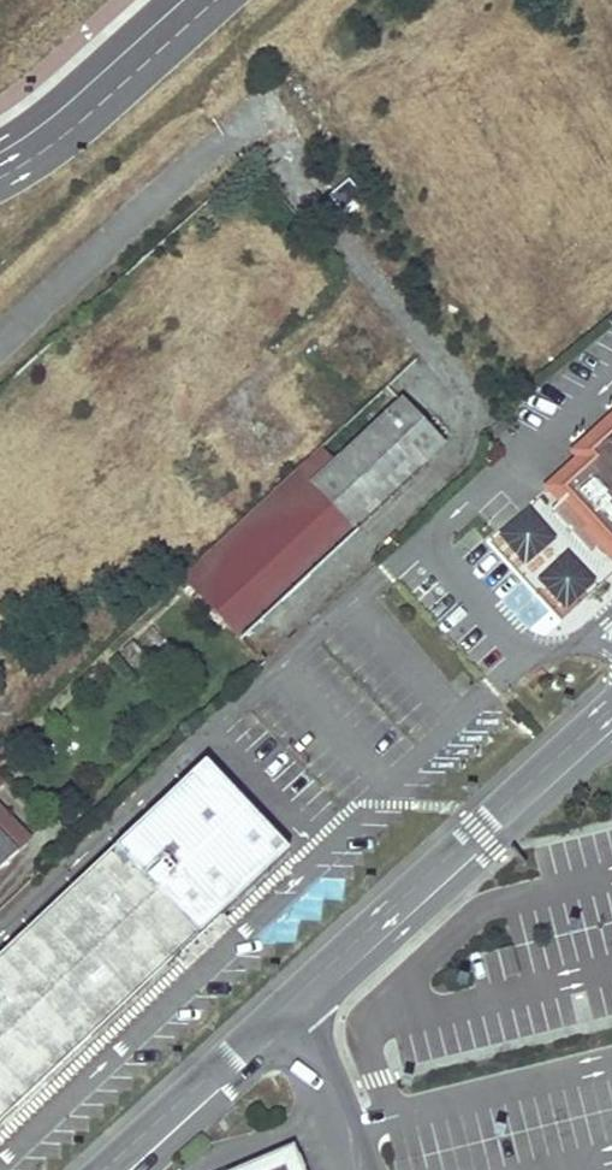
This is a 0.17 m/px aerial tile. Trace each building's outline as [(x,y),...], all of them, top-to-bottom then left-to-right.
[(330,197),(343,212),(361,197),(348,182),(330,197)] [(440,447),(400,403),(336,462),(311,484),(355,526),(440,447)] [(554,490),(584,463),(586,462),(580,454),(611,426),(611,407),(566,448),(576,459),(548,483),(554,490)] [(547,510),(562,528),(583,552),(592,545),(606,533),(611,539),(611,426),(580,454),(586,462),(584,463),(554,490),(561,498),(552,506),(547,510)] [(309,457),(181,575),(236,635),(355,526),(311,484),(336,462),(321,446),(309,457)] [(540,491),(552,506),(561,498),(554,490),(548,483),(540,491)] [(592,545),(605,561),(611,555),(611,539),(606,533),(592,545)] [(547,612),(593,572),(566,542),(520,582),(547,612)] [(525,630),(542,616),(517,584),(500,598),(525,630)] [(1,1123),(25,1110),(43,1083),(53,1074),(171,963),(202,944),(221,917),(287,856),(203,767),(0,955),(0,1123),(1,1123)] [(13,855),(27,842),(0,813),(0,842),(13,855)] [(13,855),(0,842),(0,867),(13,855)] [(284,1159),(259,1169),(289,1169),(284,1159)]
